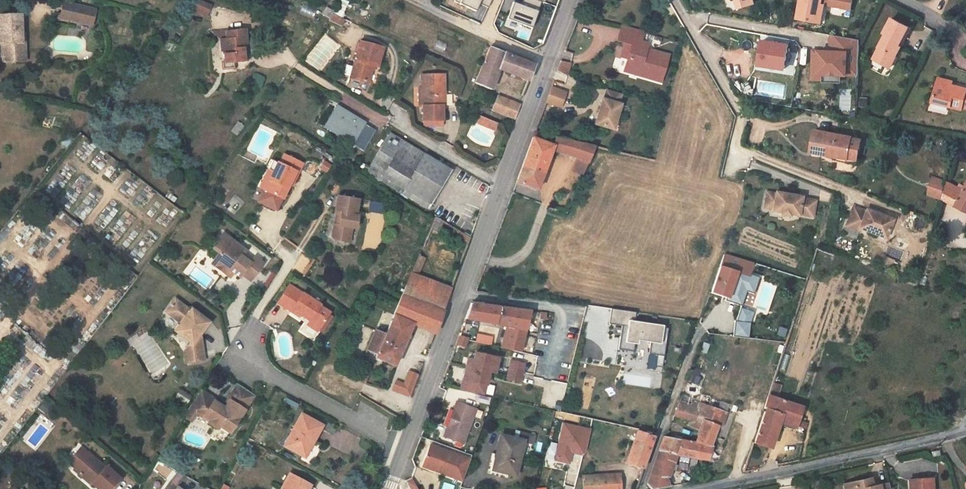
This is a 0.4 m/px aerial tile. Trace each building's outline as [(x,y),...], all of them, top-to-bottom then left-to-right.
[(206,13),(209,5),(196,0),(194,0),(191,6),(206,13)] [(454,2),(475,12),(479,5),(488,9),(492,0),(455,0),(454,2)] [(536,0),(518,0),(517,5),(513,4),(506,20),(531,29),(541,2),(536,0)] [(822,4),(822,0),(801,0),(798,19),(816,22),(819,4),(822,4)] [(825,5),(850,9),(851,0),(822,0),(822,4),(825,5)] [(77,14),(79,6),(64,3),(61,19),(72,21),(74,13),(77,14)] [(312,19),(316,11),(303,4),(299,13),(312,19)] [(816,22),(822,23),(825,5),(822,4),(819,4),(816,22)] [(93,26),(97,10),(79,6),(77,14),(74,13),(72,21),(93,26)] [(206,13),(191,6),(189,10),(204,16),(206,13)] [(0,16),(0,44),(1,44),(2,62),(16,61),(15,44),(22,44),(21,34),(21,15),(0,16)] [(332,15),(331,17),(329,21),(342,27),(345,20),(332,15)] [(911,29),(892,19),(884,34),(886,35),(873,59),(885,66),(892,54),(896,56),(901,47),(900,46),(902,43),(903,44),(911,29)] [(645,32),(622,26),(618,40),(626,43),(633,45),(629,58),(626,71),(661,82),(669,55),(645,48),(646,44),(641,43),(645,32)] [(242,45),(246,45),(245,30),(225,32),(226,39),(222,40),(223,51),(224,62),(224,63),(231,63),(244,61),(242,45)] [(325,33),(305,59),(320,70),(339,44),(325,33)] [(816,66),(813,67),(813,79),(825,79),(825,80),(827,80),(827,73),(858,75),(860,39),(832,34),(831,50),(816,50),(816,66)] [(377,68),(382,49),(359,42),(349,78),(368,84),(373,67),(377,68)] [(760,64),(785,68),(788,46),(763,42),(760,64)] [(15,44),(16,61),(26,61),(25,43),(22,44),(15,44)] [(633,45),(626,43),(623,56),(629,58),(633,45)] [(499,70),(529,81),(535,66),(489,48),(475,84),(491,90),(499,70)] [(890,68),(896,56),(892,54),(885,66),(890,68)] [(567,78),(569,62),(558,61),(556,77),(567,78)] [(442,92),(445,92),(444,75),(420,75),(421,88),(422,89),(422,107),(422,121),(434,121),(433,126),(442,125),(442,106),(445,106),(445,96),(442,96),(442,92)] [(521,99),(527,84),(511,78),(506,93),(521,99)] [(755,91),(748,80),(742,84),(739,80),(733,84),(740,94),(746,91),(749,95),(755,91)] [(938,81),(933,103),(962,110),(962,107),(965,108),(965,89),(952,85),(938,81)] [(550,87),(545,102),(560,108),(566,92),(550,87)] [(619,105),(622,96),(607,91),(605,100),(603,100),(595,125),(613,130),(621,105),(619,105)] [(492,109),(514,119),(519,105),(497,96),(492,109)] [(363,151),(375,131),(335,106),(328,117),(333,120),(330,126),(355,141),(352,145),(363,151)] [(333,120),(328,117),(323,126),(328,129),(330,126),(333,120)] [(494,132),(497,123),(487,119),(484,128),(494,132)] [(236,136),(242,129),(236,124),(230,131),(236,136)] [(355,141),(330,126),(328,129),(352,145),(355,141)] [(811,152),(833,156),(833,159),(848,162),(849,156),(852,139),(852,138),(815,131),(811,152)] [(570,156),(575,142),(534,132),(516,182),(537,190),(551,151),(570,156)] [(427,209),(450,171),(389,133),(368,167),(366,165),(363,170),(385,183),(387,180),(402,190),(400,193),(427,209)] [(66,148),(72,140),(67,136),(61,143),(66,148)] [(861,140),(852,139),(848,162),(857,163),(861,140)] [(588,164),(595,147),(575,142),(570,156),(577,159),(588,164)] [(302,164),(283,155),(279,164),(276,163),(263,190),(281,199),(289,185),(291,180),(293,181),(302,164)] [(583,177),(588,164),(577,159),(572,172),(583,177)] [(276,163),(272,161),(259,188),(263,190),(276,163)] [(928,194),(942,198),(946,183),(933,179),(928,194)] [(387,180),(385,183),(400,193),(402,190),(387,180)] [(942,198),(965,210),(965,187),(964,191),(946,183),(942,198)] [(281,199),(263,190),(257,202),(275,211),(281,199)] [(765,192),(764,197),(762,208),(772,209),(772,211),(780,212),(780,214),(789,215),(789,213),(798,215),(798,214),(812,216),(815,200),(801,198),(801,196),(774,192),(774,193),(765,192)] [(173,203),(176,200),(168,193),(164,197),(173,203)] [(336,236),(338,240),(358,243),(361,228),(366,229),(368,217),(366,216),(368,200),(339,195),(336,213),(341,214),(340,220),(339,223),(336,236)] [(381,211),(382,205),(370,203),(369,209),(381,211)] [(885,236),(892,218),(865,208),(865,209),(853,205),(847,219),(859,224),(858,226),(885,236)] [(443,221),(436,216),(423,247),(430,250),(443,221)] [(857,229),(858,226),(859,224),(847,219),(845,224),(857,229)] [(457,236),(467,243),(469,237),(460,231),(457,236)] [(246,252),(223,234),(212,250),(218,254),(214,259),(219,262),(217,264),(228,273),(229,271),(232,274),(238,278),(241,275),(249,281),(262,264),(253,258),(251,261),(243,255),(246,252)] [(193,243),(189,248),(196,253),(200,248),(193,243)] [(218,254),(212,250),(209,255),(214,259),(218,254)] [(753,265),(754,264),(723,255),(711,293),(728,298),(729,297),(737,274),(748,278),(750,274),(751,270),(753,265)] [(419,256),(411,274),(417,276),(425,258),(419,256)] [(219,262),(214,259),(210,265),(214,268),(217,264),(219,262)] [(217,264),(214,268),(226,276),(228,273),(217,264)] [(402,295),(443,310),(450,289),(417,276),(411,274),(402,295)] [(737,274),(729,297),(734,299),(733,301),(742,304),(746,292),(753,295),(759,278),(750,274),(748,278),(737,274)] [(316,332),(329,313),(289,285),(277,304),(290,312),(291,310),(299,316),(301,313),(310,320),(306,325),(316,332)] [(412,324),(434,333),(443,310),(402,295),(393,315),(385,334),(375,330),(367,350),(376,354),(375,358),(395,366),(412,324)] [(177,308),(179,304),(174,300),(170,305),(174,308),(177,308)] [(526,331),(527,328),(531,312),(531,311),(470,303),(465,319),(506,327),(526,331)] [(174,308),(170,305),(165,313),(179,324),(174,331),(181,336),(190,343),(186,347),(189,362),(203,360),(199,335),(206,327),(197,320),(196,317),(198,315),(190,309),(189,311),(179,304),(177,308),(174,308)] [(634,312),(609,308),(608,324),(626,326),(625,336),(620,336),(618,349),(628,350),(633,350),(633,348),(634,348),(635,339),(650,341),(648,352),(657,353),(656,364),(663,365),(667,325),(662,324),(662,323),(633,321),(634,312)] [(741,308),(737,317),(742,317),(741,322),(750,323),(754,312),(741,308)] [(197,320),(206,327),(208,323),(198,315),(196,317),(197,320)] [(742,317),(737,317),(736,321),(734,321),(732,337),(748,339),(750,323),(741,322),(742,317)] [(523,340),(526,331),(506,327),(501,348),(520,352),(521,349),(523,340)] [(478,335),(477,341),(491,344),(492,337),(478,335)] [(190,343),(181,336),(183,351),(186,347),(190,343)] [(468,339),(458,336),(455,345),(465,348),(468,341),(468,339)] [(472,350),(474,342),(468,341),(465,348),(472,350)] [(498,358),(475,353),(474,360),(468,359),(466,367),(489,372),(495,373),(498,358)] [(524,364),(512,361),(508,379),(521,382),(524,364)] [(489,372),(466,367),(461,390),(484,395),(489,372)] [(397,381),(393,391),(410,397),(418,375),(409,371),(404,384),(397,381)] [(781,386),(772,383),(768,396),(777,399),(781,386)] [(244,405),(251,394),(236,384),(227,399),(229,400),(223,409),(221,408),(212,402),(205,413),(196,407),(192,412),(195,414),(217,429),(219,426),(229,433),(230,431),(234,430),(238,424),(237,421),(246,406),(244,405)] [(214,399),(200,390),(195,397),(192,402),(191,404),(196,407),(205,413),(212,402),(214,399)] [(246,406),(253,395),(251,394),(244,405),(246,406)] [(802,407),(777,399),(768,396),(764,408),(766,409),(754,443),(770,448),(779,425),(780,419),(785,420),(783,426),(794,430),(795,426),(797,421),(802,407)] [(214,399),(212,402),(221,408),(223,405),(214,399)] [(229,400),(227,399),(223,405),(221,408),(223,409),(229,400)] [(299,405),(290,400),(287,404),(297,410),(299,405)] [(719,426),(723,412),(692,401),(691,405),(690,404),(689,407),(682,406),(683,403),(679,402),(674,415),(693,421),(691,427),(699,430),(695,443),(680,440),(674,439),(664,437),(659,451),(677,455),(677,456),(691,458),(697,459),(708,461),(712,446),(711,446),(719,426)] [(447,437),(462,443),(474,410),(456,403),(447,428),(450,429),(447,437)] [(196,407),(191,404),(183,416),(190,421),(195,414),(192,412),(196,407)] [(289,436),(285,443),(284,446),(301,455),(310,440),(313,442),(321,426),(300,415),(289,436)] [(806,424),(797,421),(795,426),(804,429),(806,424)] [(569,462),(572,448),(581,450),(585,429),(565,425),(557,460),(569,462)] [(643,469),(655,438),(637,432),(634,438),(633,442),(626,463),(643,469)] [(521,433),(519,440),(524,441),(533,443),(535,436),(521,433)] [(524,441),(519,440),(504,437),(502,446),(498,445),(492,470),(515,475),(524,441)] [(423,466),(463,481),(469,463),(462,460),(463,457),(431,445),(423,466)] [(659,451),(650,475),(667,478),(669,478),(672,470),(668,469),(670,464),(674,465),(677,456),(677,455),(659,451)] [(88,453),(86,454),(87,456),(93,462),(96,459),(88,453)] [(74,455),(74,468),(79,472),(79,475),(82,475),(92,483),(91,484),(97,488),(110,488),(119,478),(105,466),(105,467),(96,459),(93,462),(87,456),(86,454),(74,455)] [(620,474),(583,476),(584,488),(621,488),(620,474)] [(82,475),(79,475),(90,485),(91,484),(92,483),(82,475)] [(310,486),(288,475),(281,488),(308,488),(310,486)] [(650,475),(646,484),(652,488),(662,488),(670,487),(667,478),(650,475)] [(404,480),(410,488),(416,488),(409,477),(404,480)] [(872,486),(870,479),(843,485),(844,488),(872,488),(872,486)] [(931,480),(908,481),(908,488),(931,488),(931,480)]
